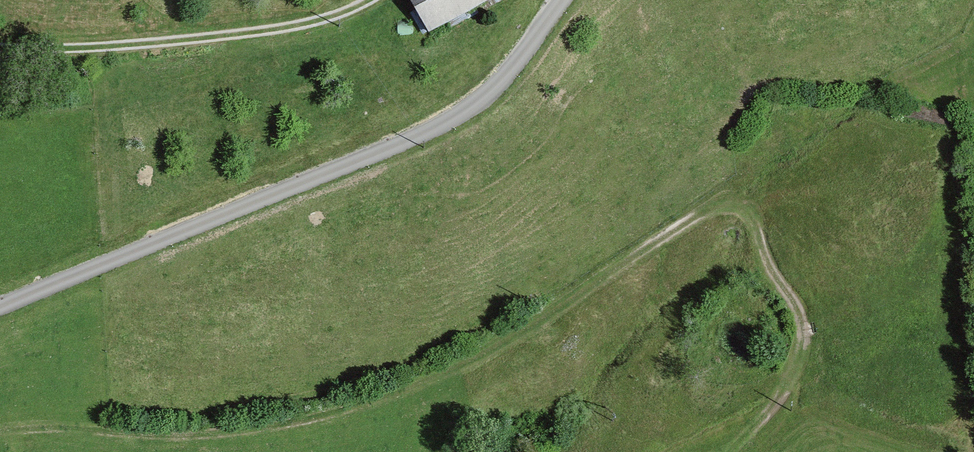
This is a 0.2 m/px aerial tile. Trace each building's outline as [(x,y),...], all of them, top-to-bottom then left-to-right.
[(423,38),(496,0),(403,0),(423,38)]
